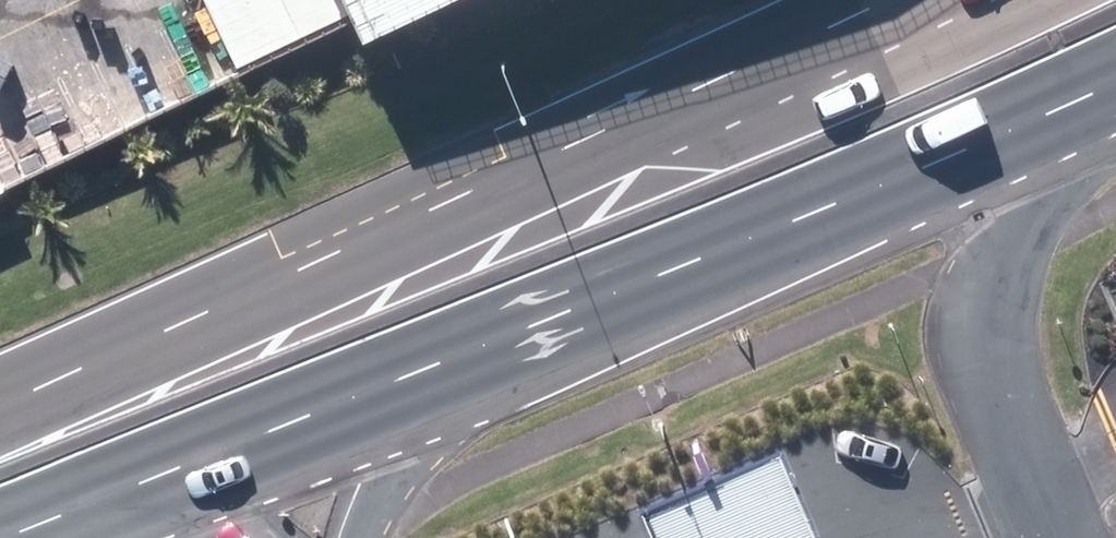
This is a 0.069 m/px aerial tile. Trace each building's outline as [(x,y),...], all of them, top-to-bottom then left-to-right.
[(369,40),(449,0),(350,0),(369,40)] [(792,446),(648,505),(661,537),(830,537),(792,446)]
